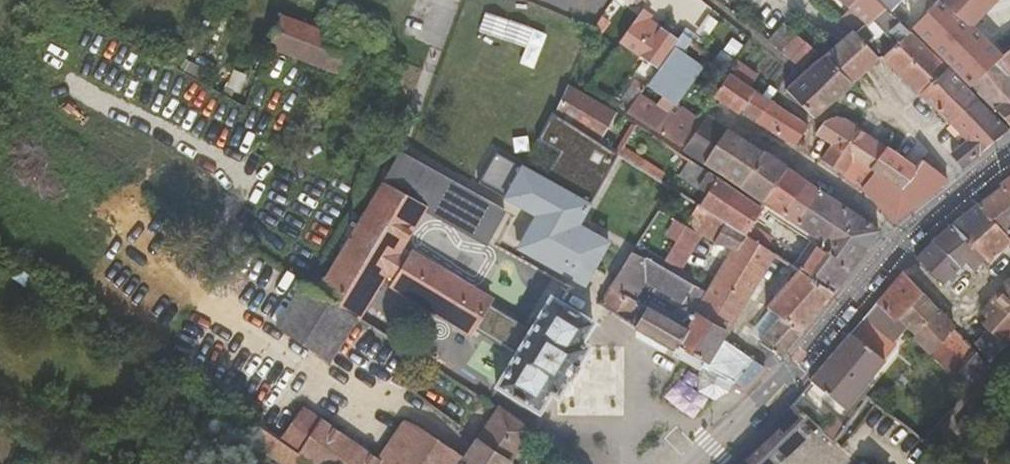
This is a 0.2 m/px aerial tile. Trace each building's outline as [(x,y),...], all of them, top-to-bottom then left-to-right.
[(859,19),(866,26),(885,10),(876,0),(839,0),(859,19)] [(942,0),(876,0),(885,10),(909,33),(912,30),(942,0)] [(912,30),(942,59),(970,30),(998,0),(942,0),(912,30)] [(762,7),(747,26),(784,57),(797,36),(762,7)] [(644,10),(641,14),(653,22),(656,18),(644,10)] [(652,41),(661,28),(653,22),(641,14),(631,28),(652,41)] [(343,77),(353,44),(282,18),(270,48),(343,77)] [(866,26),(859,19),(849,28),(855,35),(866,26)] [(661,28),(652,41),(671,53),(677,44),(680,40),(661,28)] [(970,30),(942,59),(970,90),(970,89),(1002,61),(1000,59),(992,50),(970,30)] [(862,73),(877,59),(855,35),(852,33),(838,45),(862,73)] [(680,40),(677,44),(685,50),(692,40),(684,34),(680,40)] [(910,34),(882,59),(920,95),(947,71),(910,34)] [(1009,51),(1009,36),(1009,35),(992,50),(1000,59),(1009,51)] [(797,36),(784,57),(799,69),(815,53),(797,36)] [(786,91),(814,121),(841,97),(852,86),(850,84),(862,73),(838,45),(837,46),(786,91)] [(693,61),(678,50),(653,85),(678,103),(702,68),(708,72),(713,64),(717,58),(703,47),(693,61)] [(970,89),(1009,130),(1009,78),(1008,76),(1009,74),(1009,51),(1000,59),(1002,61),(970,89)] [(725,73),(729,76),(743,85),(750,75),(733,62),(725,73)] [(713,64),(708,72),(698,86),(713,97),(729,76),(725,73),(713,64)] [(947,71),(920,95),(949,125),(977,101),(967,92),(947,71)] [(758,121),(769,104),(743,85),(729,76),(713,97),(714,98),(740,115),(743,111),(758,121)] [(555,113),(597,141),(614,115),(605,109),(582,95),(567,87),(555,113)] [(662,138),(674,120),(638,98),(625,115),(662,138)] [(966,142),(952,155),(962,169),(1006,132),(977,101),(949,125),(966,142)] [(794,149),(808,127),(771,102),(769,104),(758,121),(761,127),(794,149)] [(597,141),(555,113),(553,112),(537,140),(559,153),(544,177),(496,150),(478,182),(536,215),(522,240),(561,262),(556,270),(583,286),(608,243),(578,225),(618,155),(596,142),(597,141)] [(706,119),(682,151),(704,166),(727,133),(706,119)] [(886,151),(845,124),(831,119),(824,122),(815,136),(831,146),(869,170),(886,151)] [(679,149),(691,131),(674,120),(662,138),(679,149)] [(727,133),(704,166),(761,206),(785,170),(762,153),(760,155),(727,133)] [(831,146),(820,164),(860,190),(873,173),(869,170),(831,146)] [(619,157),(664,186),(669,179),(624,149),(619,157)] [(898,189),(914,170),(886,151),(869,170),(873,173),(898,189)] [(508,351),(515,355),(529,333),(522,329),(524,326),(488,304),(490,300),(401,248),(425,207),(487,243),(503,216),(398,154),(381,184),(383,185),(363,220),(351,213),(350,213),(328,251),(330,252),(340,258),(318,297),(357,320),(380,281),(470,334),(471,332),(507,352),(508,351)] [(701,170),(688,161),(678,178),(708,196),(701,209),(725,224),(746,237),(764,213),(809,244),(793,270),(799,274),(833,294),(878,233),(785,170),(761,206),(758,209),(701,170)] [(898,189),(873,173),(860,190),(878,205),(892,222),(906,212),(946,181),(921,162),(914,170),(898,189)] [(999,185),(1001,188),(1009,198),(1009,177),(999,185)] [(375,181),(374,180),(369,178),(362,189),(364,190),(368,192),(375,181)] [(1005,236),(1009,232),(1009,198),(1001,188),(976,206),(1005,236)] [(700,238),(712,245),(725,224),(701,209),(696,206),(696,207),(684,227),(700,238)] [(951,225),(985,259),(989,263),(1008,243),(1009,242),(1005,236),(976,206),(951,225)] [(725,224),(712,245),(736,250),(746,237),(725,224)] [(931,241),(932,242),(958,268),(963,264),(972,272),(985,259),(951,225),(931,241)] [(168,247),(173,231),(157,226),(153,242),(168,247)] [(663,263),(679,272),(700,238),(684,227),(663,263)] [(746,237),(736,250),(765,268),(772,256),(773,255),(746,237)] [(561,262),(522,240),(517,248),(556,270),(561,262)] [(958,268),(932,242),(915,258),(945,287),(961,272),(958,268)] [(729,260),(759,279),(765,268),(736,250),(729,260)] [(686,308),(696,290),(644,257),(641,260),(630,254),(614,279),(676,312),(686,308)] [(725,334),(759,279),(729,260),(710,290),(706,296),(694,317),(725,334)] [(902,273),(876,303),(895,322),(899,319),(921,294),(902,273)] [(833,294),(799,274),(766,310),(768,311),(780,319),(797,331),(833,294)] [(614,279),(607,289),(686,331),(676,349),(689,356),(703,364),(700,368),(733,385),(743,390),(763,370),(721,341),(725,334),(694,317),(706,296),(696,290),(686,308),(676,312),(614,279)] [(990,304),(1009,320),(1009,282),(990,304)] [(277,329),(328,364),(357,320),(318,297),(308,290),(305,288),(277,329)] [(639,333),(673,353),(676,349),(686,331),(607,289),(598,303),(597,305),(639,333)] [(937,311),(921,294),(899,319),(915,336),(937,311)] [(529,333),(515,355),(495,389),(538,414),(549,395),(557,400),(588,348),(580,343),(592,324),(550,299),(529,333)] [(811,382),(844,409),(896,347),(892,343),(904,331),(895,322),(876,303),(863,319),(851,333),(850,332),(810,380),(811,382)] [(987,322),(982,327),(987,332),(1004,347),(1009,340),(1009,320),(990,304),(979,315),(987,322)] [(780,319),(768,311),(748,334),(759,344),(780,319)] [(915,336),(912,339),(929,357),(939,345),(953,329),(937,311),(915,336)] [(780,319),(759,344),(758,345),(779,359),(800,333),(797,331),(780,319)] [(907,328),(899,319),(895,322),(904,331),(907,328)] [(987,332),(973,346),(982,354),(979,358),(977,359),(980,363),(985,368),(1004,347),(987,332)] [(965,343),(952,358),(962,368),(974,353),(965,343)] [(929,357),(951,379),(962,368),(952,358),(939,345),(929,357)] [(673,357),(684,363),(689,356),(676,349),(673,353),(675,354),(673,357)] [(689,356),(684,363),(699,371),(700,368),(703,364),(689,356)] [(985,368),(980,363),(959,387),(964,392),(985,368)] [(714,402),(728,393),(733,385),(700,368),(699,371),(696,377),(696,393),(714,402)] [(280,442),(291,426),(244,392),(233,408),(280,442)] [(978,399),(974,404),(987,415),(991,411),(978,399)] [(955,426),(968,437),(987,415),(974,404),(955,426)] [(786,412),(735,459),(740,463),(774,463),(815,425),(791,405),(786,412)] [(503,463),(510,463),(531,433),(531,432),(498,409),(497,409),(474,446),(503,463)] [(340,436),(303,410),(291,426),(280,442),(311,463),(320,463),(340,436)] [(843,428),(831,418),(820,430),(833,441),(843,428)] [(464,461),(406,422),(378,463),(368,456),(362,463),(462,463),(464,461)] [(368,456),(340,436),(320,463),(362,463),(368,456)] [(161,459),(166,449),(156,445),(152,454),(161,459)] [(474,446),(464,461),(468,463),(503,463),(474,446)]
